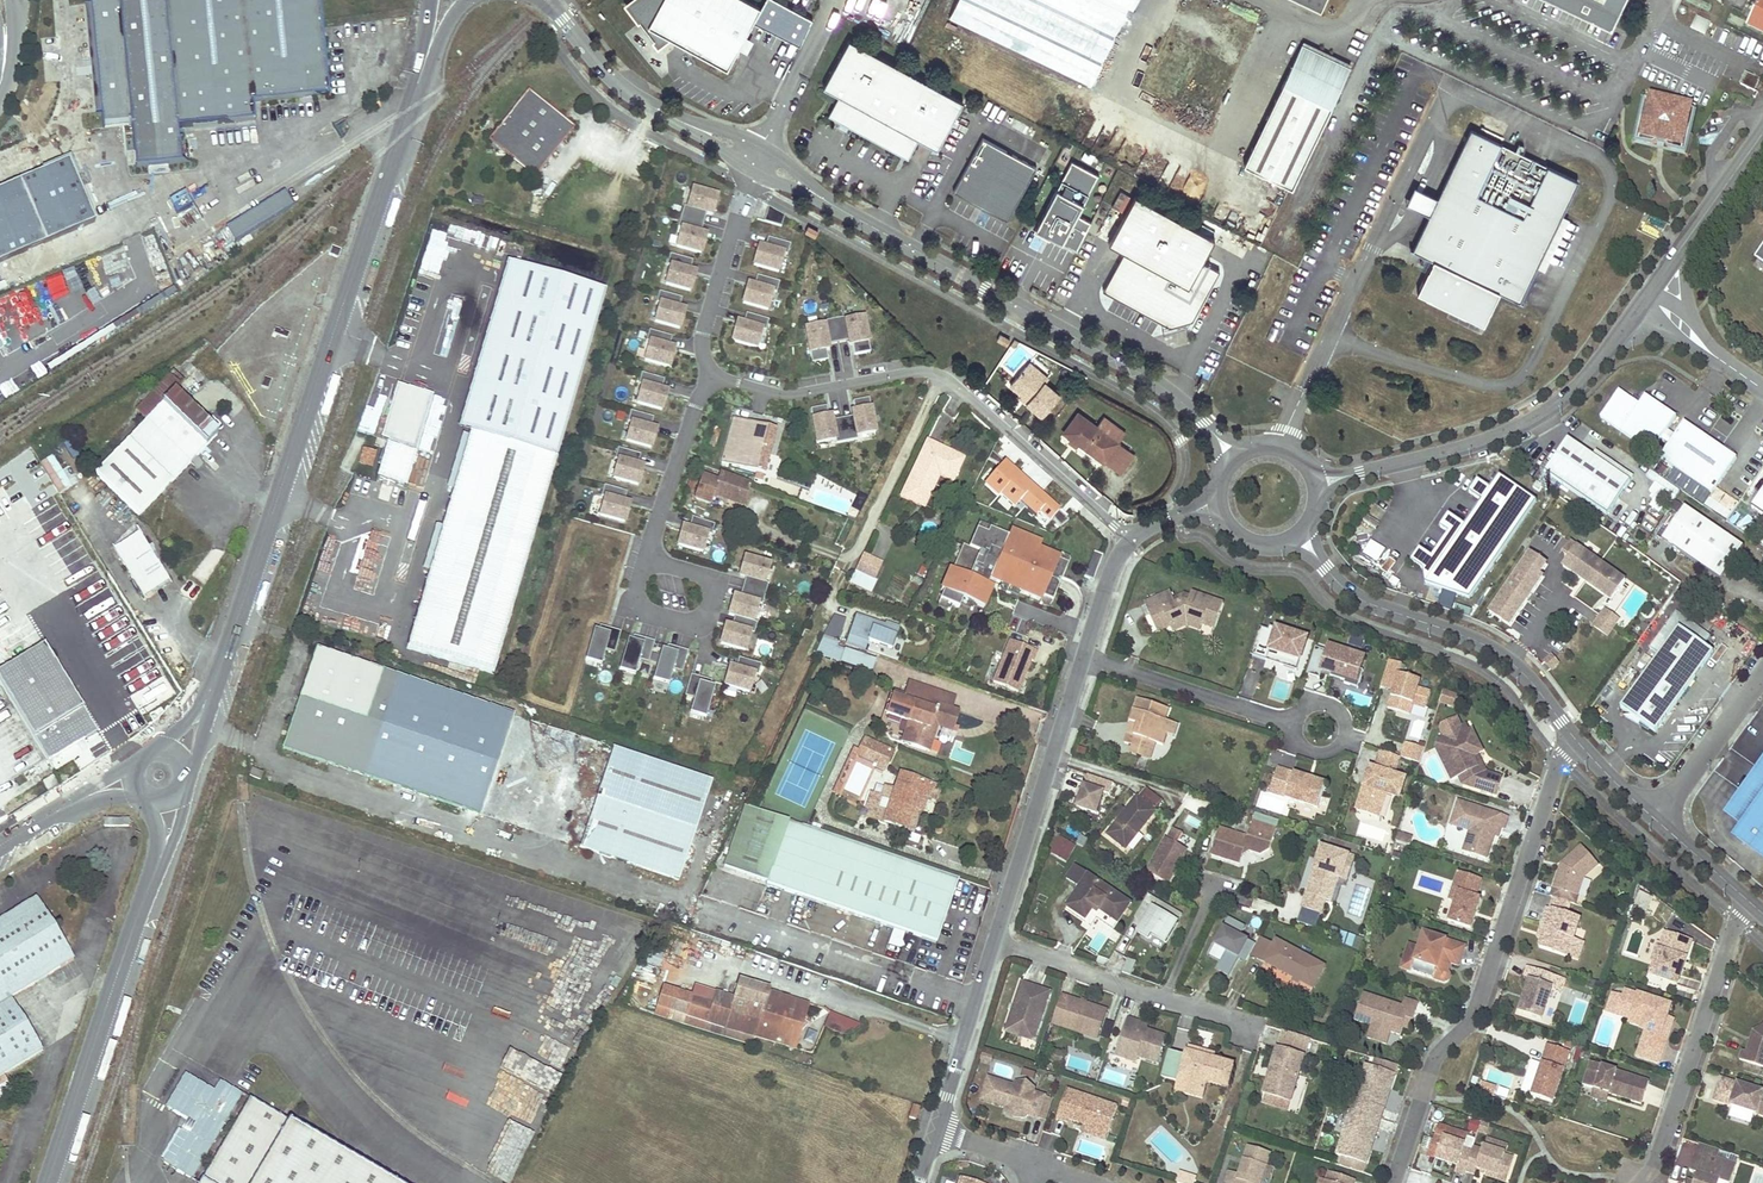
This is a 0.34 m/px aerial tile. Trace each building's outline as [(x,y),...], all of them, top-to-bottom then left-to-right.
[(163,0),(89,0),(102,124),(130,121),(135,168),(180,163),(176,127),(163,0)] [(242,120),(253,119),(251,102),(327,93),(318,0),(163,0),(173,91),(174,109),(176,127),(184,126),(231,121),(242,120)] [(624,5),(659,50),(673,40),(728,70),(754,22),(762,8),(748,0),(632,0),(624,5)] [(754,22),(761,25),(797,45),(799,46),(813,20),(776,0),(766,0),(762,8),(754,22)] [(950,17),(1090,84),(1103,58),(982,0),(959,0),(950,17)] [(1048,0),(982,0),(1103,58),(1115,33),(1048,0)] [(1113,0),(1048,0),(1115,33),(1127,7),(1113,0)] [(1319,11),(1325,0),(1295,0),(1319,11)] [(1610,28),(1624,0),(1552,0),(1610,28)] [(1747,24),(1762,31),(1762,0),(1759,0),(1747,24)] [(1731,13),(1728,20),(1741,26),(1744,19),(1731,13)] [(1705,35),(1711,21),(1696,15),(1690,28),(1705,35)] [(849,40),(824,87),(839,95),(829,115),(908,158),(919,139),(937,148),(963,101),(849,40)] [(1349,67),(1300,44),(1242,164),(1291,187),(1349,67)] [(1754,90),(1757,85),(1760,79),(1746,73),(1741,84),(1747,86),(1754,90)] [(1747,86),(1741,84),(1738,90),(1744,92),(1747,86)] [(575,129),(529,92),(499,128),(545,166),(575,129)] [(1663,139),(1666,140),(1666,143),(1669,148),(1685,152),(1688,156),(1693,134),(1690,134),(1697,104),(1682,101),(1680,107),(1661,103),(1663,97),(1648,93),(1641,122),(1638,122),(1633,143),(1634,144),(1638,141),(1654,145),(1659,142),(1660,138),(1663,139)] [(1011,129),(1024,134),(1028,125),(1016,119),(1011,129)] [(231,121),(184,126),(185,135),(232,130),(231,121)] [(545,166),(499,128),(489,140),(535,178),(545,166)] [(1412,250),(1433,261),(1418,293),(1484,325),(1500,292),(1519,302),(1536,266),(1560,215),(1577,180),(1546,166),(1543,174),(1532,169),(1536,161),(1508,147),(1504,156),(1497,153),(1501,144),(1470,129),(1437,197),(1429,215),(1412,250)] [(1037,168),(983,137),(953,190),(1007,221),(1037,168)] [(1508,147),(1501,144),(1497,153),(1504,156),(1508,147)] [(0,190),(0,263),(94,222),(68,160),(0,190)] [(1098,174),(1071,160),(1033,233),(1074,254),(1091,222),(1077,216),(1098,174)] [(1546,166),(1536,161),(1532,169),(1543,174),(1546,166)] [(1429,215),(1437,197),(1413,186),(1405,204),(1429,215)] [(703,225),(707,212),(712,213),(716,198),(692,191),(687,209),(684,208),(681,219),(703,225)] [(1122,211),(1131,196),(1121,191),(1112,206),(1122,211)] [(1200,230),(1136,195),(1109,243),(1125,251),(1103,291),(1171,327),(1193,321),(1220,271),(1203,261),(1215,238),(1213,237),(1200,230)] [(784,218),(768,208),(763,224),(781,228),(784,218)] [(1560,215),(1536,266),(1544,270),(1569,219),(1560,215)] [(700,255),(705,239),(700,238),(703,225),(681,219),(678,229),(681,230),(676,248),(700,255)] [(1203,224),(1200,230),(1213,237),(1216,231),(1203,224)] [(448,225),(445,238),(461,241),(464,228),(448,225)] [(818,234),(808,228),(805,234),(815,239),(818,234)] [(428,241),(441,243),(443,233),(430,230),(428,241)] [(779,274),(784,256),(787,257),(790,246),(767,240),(763,253),(758,251),(754,267),(779,274)] [(329,255),(333,257),(338,258),(341,250),(331,247),(329,255)] [(1255,247),(1248,266),(1262,271),(1269,252),(1255,247)] [(690,293),(694,277),(689,275),(693,262),(670,256),(667,267),(670,268),(665,286),(690,293)] [(606,288),(505,259),(455,429),(469,433),(556,458),(606,288)] [(59,272),(43,279),(51,297),(67,290),(59,272)] [(768,312),(773,294),(776,295),(779,284),(756,278),(753,290),(748,289),(743,305),(768,312)] [(679,330),(684,314),(678,313),(682,300),(659,294),(656,305),(659,305),(654,323),(679,330)] [(765,332),(768,322),(746,315),(742,328),(737,327),(732,343),(757,350),(762,332),(765,332)] [(870,354),(864,319),(845,322),(845,319),(834,321),(838,344),(851,342),(854,357),(870,354)] [(838,344),(834,321),(823,323),(823,326),(805,329),(811,365),(828,362),(825,347),(838,344)] [(286,338),(287,336),(288,333),(275,329),(273,334),(286,338)] [(669,369),(673,353),(668,352),(672,339),(649,332),(646,343),(649,344),(644,362),(669,369)] [(1011,339),(1001,333),(998,339),(1008,344),(1011,339)] [(1030,362),(1027,366),(1046,382),(1049,378),(1030,362)] [(1030,399),(1028,402),(1044,416),(1061,394),(1046,382),(1027,366),(1012,384),(1024,394),(1030,399)] [(136,413),(146,422),(174,394),(183,384),(173,374),(153,394),(147,400),(144,404),(136,413)] [(661,394),(664,381),(641,375),(639,386),(642,387),(637,405),(662,412),(666,396),(661,394)] [(268,389),(272,379),(264,377),(261,387),(268,389)] [(147,400),(153,394),(149,390),(140,399),(144,404),(147,400)] [(1677,419),(1645,398),(1640,406),(1619,392),(1600,419),(1653,455),(1663,439),(1666,436),(1667,434),(1677,419)] [(191,411),(182,402),(174,394),(146,422),(129,439),(95,475),(139,517),(173,481),(186,467),(200,453),(216,436),(199,418),(212,405),(204,398),(191,411)] [(1024,394),(1021,397),(1028,402),(1030,399),(1024,394)] [(875,435),(869,400),(852,403),(855,418),(842,420),(846,443),(857,441),(856,438),(875,435)] [(826,407),(810,411),(816,445),(834,442),(835,445),(846,443),(842,420),(829,422),(826,407)] [(650,449),(655,433),(650,432),(653,419),(630,413),(627,424),(630,424),(626,443),(650,449)] [(1110,438),(1117,428),(1103,418),(1096,427),(1078,414),(1064,433),(1104,463),(1104,462),(1120,474),(1134,456),(1118,444),(1110,438)] [(762,481),(769,456),(776,431),(732,418),(720,463),(756,473),(754,479),(762,481)] [(1737,460),(1684,424),(1674,439),(1671,444),(1660,459),(1713,496),(1737,460)] [(1118,444),(1125,434),(1117,428),(1110,438),(1118,444)] [(492,674),(556,458),(469,433),(405,648),(492,674)] [(1667,434),(1666,436),(1663,439),(1671,444),(1674,439),(1667,434)] [(1571,440),(1547,475),(1609,517),(1632,483),(1571,440)] [(952,483),(963,460),(926,442),(900,498),(915,506),(931,473),(938,477),(952,483)] [(405,488),(415,454),(386,445),(376,480),(405,488)] [(356,463),(371,467),(376,450),(360,446),(356,463)] [(638,486),(642,471),(637,469),(640,456),(617,450),(614,461),(617,462),(613,480),(638,486)] [(200,453),(186,467),(193,473),(207,459),(200,453)] [(58,491),(78,480),(69,465),(62,469),(54,454),(41,461),(58,491)] [(923,509),(938,477),(931,473),(915,506),(923,509)] [(710,506),(714,496),(743,506),(751,485),(719,474),(716,482),(701,477),(693,500),(710,506)] [(1538,503),(1501,478),(1492,491),(1480,483),(1471,495),(1484,503),(1467,528),(1451,517),(1443,530),(1451,535),(1435,560),(1422,552),(1414,564),(1426,572),(1427,586),(1472,601),(1538,503)] [(1542,493),(1546,487),(1540,483),(1536,489),(1542,493)] [(624,524),(628,508),(623,506),(626,493),(604,487),(601,498),(604,499),(599,517),(624,524)] [(1753,509),(1762,516),(1762,494),(1753,509)] [(1746,548),(1686,507),(1664,539),(1723,580),(1746,548)] [(213,516),(200,529),(210,539),(223,527),(213,516)] [(702,553),(708,535),(711,536),(714,526),(691,518),(687,531),(682,530),(677,545),(702,553)] [(989,530),(989,529),(979,525),(976,530),(987,535),(989,530)] [(1051,603),(1067,567),(1058,563),(1059,560),(1038,551),(1007,538),(989,530),(987,535),(976,530),(969,548),(963,546),(952,571),(950,570),(937,600),(949,605),(958,609),(960,604),(962,600),(974,605),(983,609),(992,588),(987,585),(990,580),(994,582),(999,584),(1016,592),(1040,602),(1042,599),(1051,603)] [(1041,545),(1010,532),(1007,538),(1038,551),(1041,545)] [(140,534),(116,549),(145,596),(169,581),(140,534)] [(1571,559),(1565,568),(1613,602),(1627,582),(1572,544),(1565,554),(1571,559)] [(1093,581),(1103,556),(1093,552),(1084,577),(1093,581)] [(1548,566),(1532,555),(1492,614),(1512,628),(1545,579),(1541,577),(1548,566)] [(868,558),(862,556),(849,583),(869,592),(874,581),(860,575),(868,558)] [(764,584),(769,565),(744,558),(739,574),(745,576),(741,589),(764,595),(767,584),(764,584)] [(868,558),(860,575),(874,581),(882,565),(868,558)] [(1067,567),(1069,562),(1060,558),(1059,560),(1058,563),(1067,567)] [(1016,592),(999,584),(997,589),(1014,596),(1016,592)] [(752,623),(757,605),(760,606),(764,595),(741,589),(737,602),(732,600),(728,616),(752,623)] [(1191,592),(1189,596),(1188,600),(1183,598),(1175,602),(1173,598),(1170,592),(1144,604),(1157,633),(1170,628),(1169,625),(1183,619),(1202,626),(1214,630),(1223,604),(1191,592)] [(1175,602),(1183,598),(1188,600),(1189,596),(1183,594),(1173,598),(1175,602)] [(1049,608),(1051,603),(1042,599),(1040,602),(1040,604),(1049,608)] [(947,609),(949,605),(937,600),(935,604),(947,609)] [(972,610),(974,605),(962,600),(960,604),(972,610)] [(1009,629),(1029,633),(1036,606),(1016,601),(1009,629)] [(1455,603),(1453,610),(1469,615),(1471,608),(1455,603)] [(1621,621),(1607,611),(1596,628),(1609,637),(1621,621)] [(1676,612),(1669,621),(1678,628),(1702,645),(1709,636),(1676,612)] [(845,645),(864,652),(868,642),(891,650),(898,628),(885,624),(884,626),(855,616),(845,645)] [(744,652),(749,634),(752,635),(755,624),(733,617),(729,630),(724,629),(719,645),(744,652)] [(1202,626),(1183,619),(1169,625),(1170,628),(1173,633),(1187,628),(1200,632),(1202,626)] [(1669,640),(1678,628),(1669,621),(1660,634),(1669,640)] [(829,626),(823,638),(838,643),(842,631),(829,626)] [(1269,630),(1260,627),(1251,656),(1268,661),(1270,653),(1283,658),(1281,665),(1297,671),(1308,639),(1270,626),(1269,630)] [(609,635),(610,630),(606,629),(599,627),(598,632),(609,635)] [(1702,645),(1678,628),(1669,640),(1660,634),(1649,648),(1659,655),(1620,708),(1654,733),(1712,653),(1702,645)] [(614,654),(620,633),(610,630),(609,635),(598,632),(593,631),(585,660),(601,664),(605,651),(614,654)] [(642,645),(644,640),(633,637),(632,642),(642,645)] [(875,662),(836,648),(838,643),(823,638),(815,655),(870,675),(875,662)] [(648,664),(654,643),(644,640),(642,645),(632,642),(627,641),(619,670),(635,674),(639,661),(648,664)] [(1038,653),(1010,642),(994,685),(1018,694),(1031,663),(1033,664),(1038,653)] [(1330,646),(1329,652),(1316,647),(1307,675),(1320,679),(1323,670),(1332,673),(1331,676),(1346,681),(1345,684),(1359,688),(1364,671),(1361,670),(1365,658),(1330,646)] [(676,655),(678,650),(667,647),(665,652),(676,655)] [(480,813),(513,713),(316,648),(283,748),(480,813)] [(682,673),(687,652),(678,650),(676,655),(665,652),(661,651),(653,680),(669,684),(672,671),(682,673)] [(1547,663),(1553,671),(1560,664),(1554,657),(1547,663)] [(749,694),(754,675),(757,676),(760,666),(738,659),(734,672),(729,671),(724,687),(749,694)] [(1419,680),(1398,674),(1402,664),(1388,659),(1380,686),(1392,690),(1395,691),(1394,695),(1391,696),(1387,708),(1397,711),(1400,704),(1411,707),(1412,703),(1425,707),(1430,692),(1417,688),(1419,680)] [(705,717),(714,688),(709,687),(698,684),(700,679),(690,676),(684,697),(693,700),(689,713),(705,717)] [(709,687),(711,682),(700,679),(698,684),(709,687)] [(936,729),(937,726),(938,724),(952,729),(958,713),(950,710),(939,707),(943,694),(907,682),(901,701),(913,704),(907,721),(900,743),(925,752),(929,740),(932,742),(936,729)] [(1450,708),(1455,694),(1444,690),(1439,704),(1450,708)] [(950,710),(954,698),(943,694),(939,707),(950,710)] [(907,721),(913,704),(901,701),(894,698),(888,714),(907,721)] [(1163,745),(1166,734),(1160,732),(1164,720),(1168,709),(1137,699),(1129,722),(1131,723),(1137,725),(1133,736),(1127,734),(1124,743),(1133,746),(1141,749),(1143,744),(1145,739),(1155,743),(1163,745)] [(1177,725),(1164,720),(1160,732),(1166,734),(1174,736),(1177,725)] [(1137,725),(1131,723),(1127,734),(1133,736),(1137,725)] [(1451,733),(1453,738),(1445,742),(1452,758),(1443,763),(1451,780),(1458,776),(1462,783),(1497,795),(1503,776),(1486,771),(1484,765),(1479,767),(1476,760),(1480,758),(1478,754),(1484,752),(1473,729),(1470,730),(1467,723),(1450,732),(1451,733)] [(936,729),(951,733),(952,729),(938,724),(936,729)] [(1453,738),(1451,733),(1438,739),(1435,747),(1443,763),(1452,758),(1445,742),(1453,738)] [(1141,749),(1133,746),(1130,754),(1149,760),(1155,743),(1145,739),(1143,744),(1141,749)] [(858,751),(877,758),(878,756),(888,761),(892,752),(864,740),(858,751)] [(1420,763),(1425,748),(1406,742),(1401,757),(1420,763)] [(712,781),(613,748),(580,848),(679,880),(712,781)] [(1368,789),(1364,788),(1357,809),(1379,816),(1386,795),(1399,799),(1406,776),(1394,772),(1399,757),(1381,750),(1376,766),(1368,789)] [(858,751),(856,756),(874,764),(877,758),(858,751)] [(883,771),(888,761),(878,756),(877,758),(874,764),(873,766),(883,771)] [(1376,766),(1371,765),(1364,788),(1368,789),(1376,766)] [(250,769),(248,776),(260,780),(262,772),(250,769)] [(1278,769),(1270,794),(1318,810),(1327,785),(1314,781),(1312,785),(1308,783),(1309,779),(1278,769)] [(1732,814),(1748,825),(1740,836),(1762,852),(1762,769),(1732,814)] [(921,811),(926,798),(924,798),(929,785),(900,775),(894,791),(886,788),(882,798),(885,799),(891,801),(885,818),(895,821),(894,824),(893,827),(906,831),(913,809),(919,811),(921,811)] [(1098,815),(1104,793),(1110,795),(1114,783),(1088,775),(1083,791),(1081,797),(1078,808),(1098,815)] [(58,786),(55,781),(52,776),(42,782),(48,792),(58,786)] [(929,799),(933,787),(929,785),(924,798),(926,798),(929,799)] [(1108,835),(1125,849),(1154,813),(1152,811),(1154,808),(1159,802),(1145,790),(1140,798),(1138,800),(1137,799),(1126,813),(1121,818),(1108,835)] [(891,801),(885,799),(877,821),(893,827),(894,824),(895,821),(885,818),(891,801)] [(1506,828),(1509,817),(1460,801),(1452,824),(1472,830),(1465,850),(1488,858),(1495,835),(1499,826),(1503,827),(1506,828)] [(766,886),(935,944),(957,880),(873,851),(807,826),(788,821),(756,810),(745,807),(724,868),(767,883),(766,886)] [(912,833),(919,811),(913,809),(906,831),(912,833)] [(1240,864),(1243,853),(1248,850),(1260,855),(1270,850),(1276,829),(1253,822),(1248,837),(1220,828),(1211,855),(1240,864)] [(1398,832),(1395,840),(1404,842),(1407,834),(1398,832)] [(1407,834),(1404,842),(1410,845),(1413,836),(1407,834)] [(1066,861),(1075,846),(1060,837),(1051,852),(1066,861)] [(1148,873),(1169,885),(1188,851),(1167,839),(1148,873)] [(1600,864),(1583,846),(1563,863),(1565,866),(1564,870),(1561,869),(1552,896),(1554,896),(1572,902),(1576,904),(1585,878),(1600,864)] [(1321,915),(1326,901),(1334,877),(1339,878),(1341,870),(1351,873),(1356,858),(1322,847),(1317,862),(1320,863),(1318,871),(1315,870),(1312,880),(1316,884),(1313,895),(1307,894),(1302,909),(1321,915)] [(1066,878),(1079,888),(1089,875),(1075,865),(1066,878)] [(1351,873),(1341,870),(1339,878),(1348,881),(1351,873)] [(1456,902),(1450,921),(1472,928),(1482,898),(1478,896),(1484,879),(1460,871),(1450,900),(1456,902)] [(1092,908),(1094,906),(1096,903),(1100,906),(1098,909),(1117,922),(1130,903),(1089,875),(1079,888),(1067,906),(1085,919),(1092,908)] [(1331,902),(1339,878),(1334,877),(1326,901),(1331,902)] [(1313,895),(1316,884),(1312,880),(1307,894),(1313,895)] [(1165,943),(1177,923),(1175,922),(1180,915),(1147,894),(1137,912),(1145,917),(1143,921),(1136,932),(1138,934),(1147,939),(1150,934),(1165,943)] [(1572,902),(1554,896),(1550,908),(1568,914),(1572,902)] [(22,1062),(41,1050),(10,998),(73,959),(36,898),(0,920),(0,1098),(12,1090),(3,1074),(22,1062)] [(1550,908),(1548,907),(1542,926),(1541,927),(1546,928),(1542,939),(1540,947),(1572,958),(1579,939),(1575,938),(1582,918),(1568,914),(1550,908)] [(1145,917),(1137,912),(1134,916),(1143,921),(1145,917)] [(1217,970),(1228,976),(1238,957),(1246,961),(1250,954),(1255,944),(1239,936),(1244,926),(1227,918),(1214,944),(1226,951),(1217,970)] [(1359,950),(1363,938),(1343,931),(1339,943),(1359,950)] [(1687,959),(1694,940),(1667,931),(1663,943),(1666,944),(1661,961),(1657,960),(1652,975),(1679,984),(1684,969),(1681,968),(1684,958),(1687,959)] [(1467,945),(1426,932),(1421,947),(1416,945),(1408,969),(1446,982),(1449,980),(1452,973),(1450,970),(1444,968),(1447,960),(1453,962),(1460,964),(1467,945)] [(1273,945),(1258,938),(1255,944),(1250,954),(1264,962),(1273,945)] [(1586,942),(1579,939),(1572,958),(1579,960),(1586,942)] [(1273,945),(1264,962),(1312,988),(1324,966),(1275,940),(1273,945)] [(1657,960),(1661,961),(1666,944),(1663,943),(1660,942),(1654,959),(1657,960)] [(1408,969),(1416,945),(1411,944),(1403,967),(1408,969)] [(1104,965),(1106,960),(1097,957),(1095,962),(1104,965)] [(1128,974),(1133,961),(1126,958),(1121,972),(1128,974)] [(1453,962),(1447,960),(1444,968),(1450,970),(1453,962)] [(1525,997),(1520,1011),(1543,1019),(1554,986),(1549,984),(1553,974),(1529,966),(1525,977),(1531,979),(1527,991),(1530,992),(1528,998),(1525,997)] [(1041,989),(1021,983),(1005,1032),(1034,1042),(1050,992),(1041,989)] [(712,1003),(690,996),(684,1016),(753,1037),(794,1049),(798,1033),(803,1029),(807,1025),(801,1018),(804,1015),(806,1006),(738,984),(734,998),(715,992),(712,1003)] [(673,1013),(679,993),(666,989),(660,1009),(673,1013)] [(1621,1009),(1657,1021),(1653,1032),(1648,1030),(1639,1055),(1661,1062),(1673,1025),(1666,1023),(1668,1017),(1672,1005),(1627,990),(1625,997),(1621,1009)] [(1371,1029),(1390,1035),(1391,1031),(1401,1034),(1403,1027),(1405,1023),(1401,1021),(1403,1016),(1414,1020),(1417,1010),(1403,1005),(1364,992),(1355,1019),(1373,1025),(1371,1029)] [(690,996),(679,993),(673,1013),(684,1016),(690,996)] [(1625,997),(1615,993),(1609,1010),(1632,1018),(1631,1022),(1644,1026),(1643,1028),(1648,1030),(1653,1032),(1657,1021),(1621,1009),(1625,997)] [(1060,996),(1051,1024),(1095,1039),(1104,1011),(1060,996)] [(1405,998),(1403,1005),(1417,1010),(1419,1002),(1405,998)] [(684,1016),(673,1013),(670,1022),(751,1046),(753,1037),(684,1016)] [(861,1024),(829,1014),(825,1027),(847,1034),(861,1024)] [(1401,1021),(1405,1023),(1403,1027),(1410,1029),(1414,1020),(1403,1016),(1401,1021)] [(1675,1019),(1668,1017),(1666,1023),(1673,1025),(1675,1019)] [(1126,1018),(1114,1055),(1134,1061),(1135,1056),(1155,1062),(1164,1035),(1145,1029),(1137,1026),(1138,1022),(1126,1018)] [(1756,1030),(1753,1037),(1756,1038),(1755,1042),(1752,1042),(1749,1051),(1745,1049),(1742,1059),(1762,1066),(1762,1027),(1756,1030)] [(1387,1043),(1390,1035),(1371,1029),(1368,1037),(1387,1043)] [(1550,1045),(1533,1095),(1554,1102),(1571,1052),(1550,1045)] [(1188,1046),(1187,1051),(1214,1059),(1216,1054),(1188,1046)] [(1278,1048),(1270,1071),(1273,1072),(1271,1079),(1268,1078),(1263,1095),(1267,1096),(1290,1103),(1297,1082),(1305,1057),(1278,1048)] [(1064,1053),(1053,1049),(1049,1060),(1061,1064),(1064,1053)] [(1176,1090),(1203,1097),(1207,1082),(1228,1087),(1234,1064),(1214,1059),(1187,1051),(1186,1054),(1169,1050),(1162,1077),(1178,1081),(1176,1090)] [(1374,1058),(1372,1066),(1395,1073),(1398,1065),(1374,1058)] [(1651,1081),(1592,1062),(1585,1085),(1596,1089),(1611,1093),(1643,1104),(1651,1081)] [(1352,1110),(1378,1118),(1381,1108),(1384,1109),(1388,1095),(1386,1094),(1388,1089),(1390,1090),(1395,1073),(1372,1066),(1367,1064),(1352,1110)] [(184,1070),(165,1103),(194,1120),(188,1130),(181,1126),(161,1159),(191,1176),(237,1101),(243,1091),(220,1077),(213,1087),(184,1070)] [(1301,1074),(1290,1108),(1296,1110),(1307,1076),(1301,1074)] [(1723,1078),(1716,1099),(1762,1115),(1762,1091),(1723,1078)] [(1013,1087),(987,1079),(980,1101),(1006,1109),(1004,1113),(1006,1114),(1012,1118),(1014,1119),(1022,1118),(1024,1119),(1025,1115),(1037,1119),(1044,1097),(1032,1093),(1033,1089),(1031,1088),(1026,1084),(1024,1083),(1016,1083),(1014,1083),(1013,1087)] [(1495,1086),(1484,1083),(1482,1090),(1492,1093),(1495,1086)] [(1117,1106),(1066,1089),(1056,1119),(1067,1123),(1068,1120),(1082,1124),(1083,1121),(1088,1123),(1087,1126),(1108,1133),(1117,1106)] [(1611,1093),(1596,1089),(1593,1097),(1608,1102),(1611,1093)] [(250,1095),(197,1182),(398,1182),(250,1095)] [(1287,1112),(1290,1103),(1267,1096),(1264,1104),(1287,1112)] [(1053,1100),(1044,1097),(1037,1119),(1045,1121),(1053,1100)] [(920,1106),(913,1104),(909,1116),(916,1119),(920,1106)] [(1375,1127),(1378,1118),(1352,1110),(1338,1154),(1343,1155),(1366,1163),(1372,1147),(1369,1146),(1371,1141),(1373,1141),(1378,1128),(1375,1127)] [(1484,1121),(1481,1131),(1489,1133),(1492,1124),(1484,1121)] [(1106,1141),(1108,1133),(1087,1126),(1085,1134),(1106,1141)] [(1466,1144),(1444,1137),(1437,1158),(1459,1165),(1457,1171),(1466,1174),(1467,1170),(1474,1151),(1465,1148),(1466,1144)] [(1700,1143),(1696,1157),(1717,1164),(1719,1158),(1721,1150),(1700,1143)] [(1248,1145),(1239,1173),(1229,1170),(1225,1182),(1261,1182),(1271,1152),(1248,1145)] [(1474,1151),(1467,1170),(1477,1173),(1479,1168),(1489,1171),(1500,1175),(1501,1173),(1509,1176),(1515,1158),(1506,1155),(1507,1153),(1485,1146),(1484,1150),(1475,1147),(1474,1151)] [(1366,1163),(1343,1155),(1340,1165),(1364,1172),(1366,1163)] [(1696,1157),(1691,1171),(1698,1173),(1695,1182),(1689,1180),(1688,1182),(1720,1182),(1721,1180),(1729,1182),(1732,1182),(1738,1164),(1719,1158),(1717,1164),(1696,1157)] [(1329,1179),(1328,1182),(1355,1182),(1357,1178),(1332,1170),(1329,1179)] [(1179,1171),(1176,1181),(1181,1182),(1194,1182),(1196,1176),(1179,1171)] [(1508,1181),(1509,1176),(1501,1173),(1500,1175),(1489,1171),(1488,1175),(1508,1181)]
